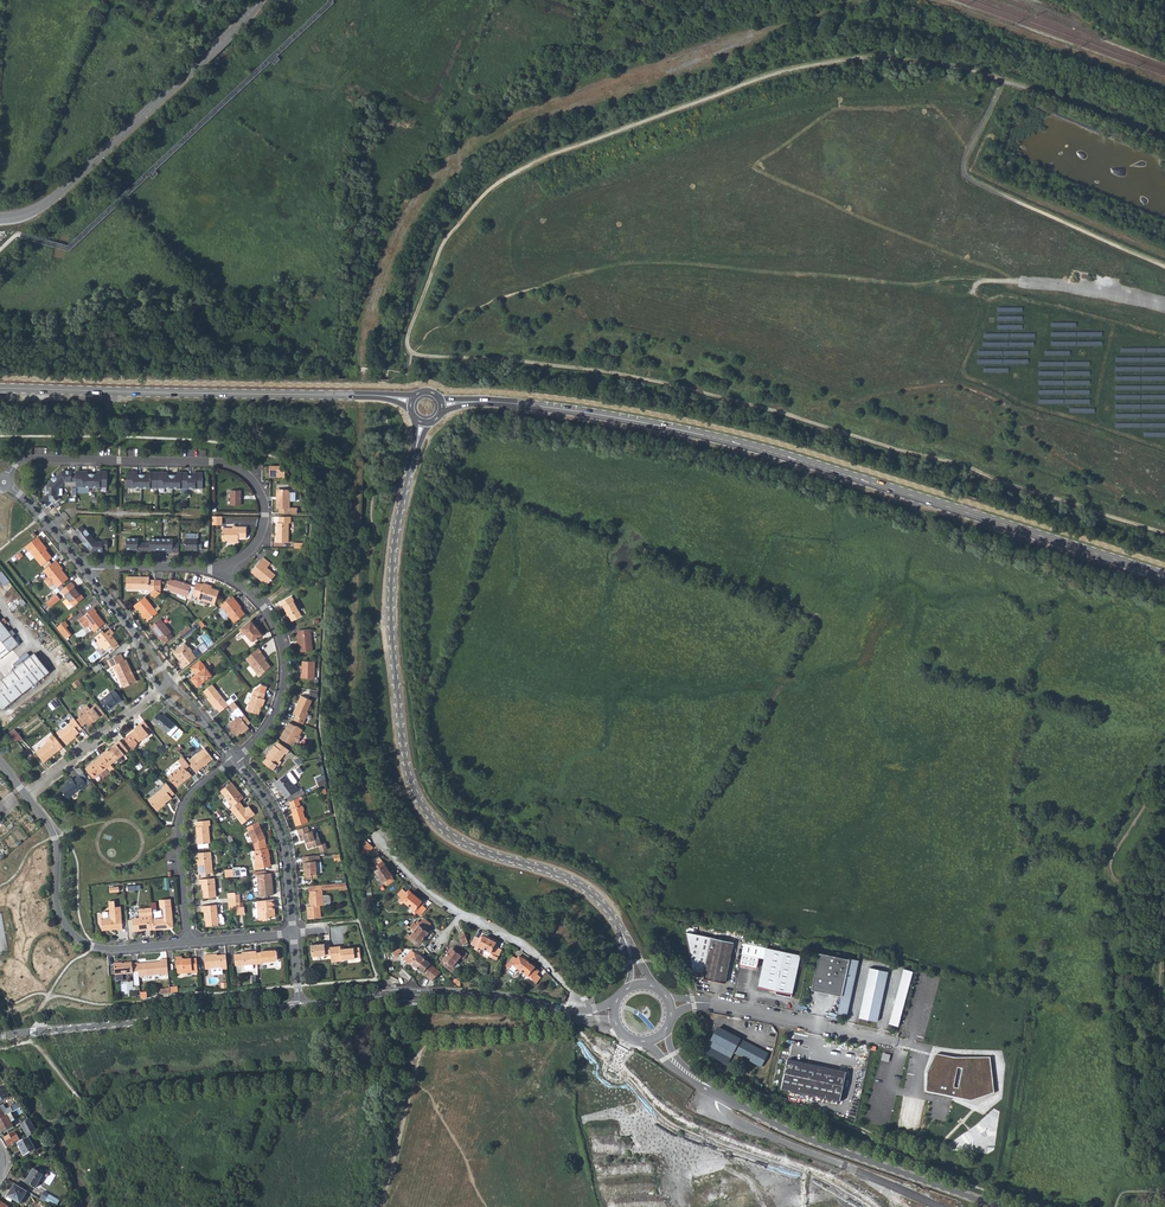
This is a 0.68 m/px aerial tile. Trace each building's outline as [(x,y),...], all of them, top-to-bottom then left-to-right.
[(66,482),(78,482),(78,469),(60,469),(54,476),(63,485),(66,482)] [(94,486),(95,473),(89,473),(83,473),(83,470),(78,469),(78,482),(78,486),(94,486)] [(98,474),(95,473),(94,486),(108,487),(109,470),(102,470),(102,474),(98,474)] [(128,487),(143,488),(143,474),(139,473),(133,473),(133,470),(128,470),(128,487)] [(158,488),(159,471),(152,471),(152,474),(147,474),(143,474),(143,488),(158,488)] [(160,488),(173,488),(173,474),(168,474),(164,474),(164,471),(159,471),(158,488),(160,488)] [(189,489),(189,475),(189,471),(182,471),(182,475),(177,474),(173,474),(173,488),(189,489)] [(192,475),(189,475),(189,489),(204,489),(204,472),(198,471),(198,475),(192,475)] [(63,485),(54,476),(47,483),(46,493),(49,494),(49,499),(53,504),(62,496),(60,493),(60,487),(63,485)] [(227,504),(242,504),(242,489),(232,489),(232,499),(227,498),(227,504)] [(279,499),(277,499),(277,509),(280,509),(280,514),(298,514),(298,508),(290,508),(291,492),(289,490),(285,490),(284,491),(279,491),(279,499)] [(213,525),(223,525),(223,517),(213,516),(213,525)] [(291,523),(291,518),(280,518),(280,523),(278,523),(278,533),(275,534),(275,542),(289,542),(290,523),(291,523)] [(86,545),(95,538),(87,528),(86,529),(82,524),(75,531),(86,545)] [(224,528),(224,541),(228,541),(239,541),(240,541),(240,540),(247,540),(248,529),(237,528),(237,526),(233,526),(233,528),(224,528)] [(47,546),(39,536),(27,546),(30,551),(32,550),(43,565),(53,557),(46,547),(47,546)] [(194,537),(185,537),(185,550),(197,550),(197,549),(202,549),(202,540),(198,539),(198,537),(194,537)] [(97,541),(95,538),(86,545),(91,550),(104,551),(104,549),(109,549),(109,540),(104,540),(104,541),(97,541)] [(144,552),(144,542),(139,542),(139,538),(127,538),(126,549),(134,549),(138,549),(138,552),(144,552)] [(162,550),(162,539),(151,538),(150,542),(144,542),(144,552),(149,552),(150,549),(156,549),(162,550)] [(173,553),(179,553),(179,543),(173,543),(173,539),(162,539),(162,550),(168,550),(173,550),(173,553)] [(270,564),(263,557),(250,572),(258,579),(260,577),(267,583),(275,575),(267,568),(270,564)] [(60,564),(57,559),(44,570),(57,587),(69,578),(59,564),(60,564)] [(0,571),(0,579),(4,585),(10,581),(2,570),(0,571)] [(150,577),(127,577),(127,590),(149,590),(151,593),(152,593),(155,590),(155,580),(150,580),(150,577)] [(171,592),(188,597),(188,596),(191,586),(174,581),(174,582),(168,580),(166,589),(171,591),(171,592)] [(75,585),(72,581),(61,590),(73,605),(84,596),(81,592),(79,593),(74,587),(75,585)] [(198,597),(198,599),(214,604),(219,590),(207,586),(208,584),(203,583),(203,584),(197,582),(195,587),(193,595),(198,597)] [(57,593),(46,601),(50,607),(61,599),(57,593)] [(281,601),(287,612),(289,611),(293,620),(302,614),(293,600),(295,599),(292,595),(281,601)] [(158,612),(147,596),(134,605),(137,609),(139,608),(148,620),(158,612)] [(239,604),(233,596),(221,605),(234,623),(245,615),(238,606),(239,604)] [(90,624),(95,631),(104,624),(96,613),(97,612),(94,607),(79,619),(85,627),(90,624)] [(257,622),(253,617),(239,628),(244,634),(245,633),(252,642),(262,634),(254,624),(257,622)] [(170,631),(160,618),(150,627),(159,639),(161,638),(164,642),(172,636),(168,632),(170,631)] [(70,624),(66,620),(57,627),(61,631),(66,627),(70,624)] [(180,632),(183,635),(193,627),(190,624),(180,632)] [(61,631),(67,639),(72,635),(66,627),(61,631)] [(114,644),(117,648),(121,645),(112,634),(114,632),(111,627),(105,632),(103,630),(96,636),(97,638),(98,642),(104,650),(106,648),(107,650),(114,644)] [(299,635),(300,653),(313,651),(310,628),(300,628),(301,635),(299,635)] [(4,639),(0,633),(0,658),(2,660),(14,650),(7,642),(10,640),(7,636),(4,639)] [(180,663),(184,668),(203,653),(199,648),(193,653),(192,651),(192,650),(192,648),(191,647),(190,646),(188,645),(187,645),(184,642),(172,651),(179,660),(180,658),(182,661),(180,663)] [(263,652),(259,647),(247,657),(252,664),(251,665),(259,676),(270,667),(265,661),(267,659),(262,653),(263,652)] [(109,667),(112,665),(124,688),(137,681),(126,659),(123,660),(120,654),(106,661),(109,667)] [(30,660),(0,684),(0,705),(40,673),(30,660)] [(211,675),(199,660),(190,668),(195,675),(191,678),(197,686),(211,675)] [(98,671),(103,668),(99,662),(94,666),(98,671)] [(301,679),(314,679),(314,663),(302,663),(302,674),(300,674),(301,679)] [(229,705),(212,684),(203,691),(209,698),(208,699),(216,709),(217,708),(220,712),(229,705)] [(259,684),(254,689),(246,710),(257,714),(261,703),(262,704),(264,698),(262,697),(263,693),(265,686),(259,684)] [(123,700),(114,689),(101,700),(109,709),(118,702),(119,704),(123,700)] [(304,725),(310,713),(308,712),(313,701),(302,695),(293,713),(297,716),(295,721),(304,725)] [(250,723),(233,702),(229,705),(233,711),(234,712),(230,714),(230,717),(233,720),(227,725),(236,736),(239,733),(240,735),(248,729),(246,726),(250,723)] [(102,717),(106,713),(98,703),(91,709),(82,716),(86,722),(89,725),(100,716),(102,717)] [(82,716),(91,709),(88,705),(80,712),(79,713),(82,716)] [(155,724),(156,723),(167,731),(176,721),(164,712),(163,713),(160,711),(151,722),(155,724)] [(86,722),(82,716),(77,720),(82,726),(86,722)] [(80,731),(84,728),(82,726),(77,720),(75,717),(72,720),(73,722),(70,724),(70,726),(65,730),(64,729),(59,733),(68,745),(76,738),(76,737),(81,733),(80,731)] [(149,732),(153,729),(145,720),(140,723),(141,724),(131,733),(139,743),(150,734),(149,732)] [(302,731),(289,723),(279,739),(292,746),(295,742),(297,744),(301,737),(299,735),(302,731)] [(16,729),(11,732),(16,738),(20,734),(16,729)] [(44,763),(65,747),(54,733),(46,739),(47,741),(36,751),(44,763)] [(112,764),(117,760),(129,750),(121,739),(118,742),(119,743),(110,750),(109,749),(104,753),(112,764)] [(286,755),(289,751),(278,742),(275,746),(273,745),(267,753),(269,754),(262,763),(271,770),(275,766),(277,767),(280,763),(279,761),(284,754),(286,755)] [(204,747),(187,760),(196,772),(213,759),(204,747)] [(107,768),(112,764),(104,753),(100,756),(101,757),(88,767),(96,777),(101,773),(107,768)] [(176,786),(190,775),(187,771),(186,772),(183,769),(189,764),(187,760),(182,755),(177,759),(181,765),(167,775),(176,786)] [(293,761),(298,765),(303,761),(297,757),(293,761)] [(111,772),(107,768),(101,773),(104,778),(111,772)] [(297,780),(290,771),(274,783),(277,787),(278,786),(287,797),(298,789),(294,783),(296,782),(297,780)] [(66,792),(69,797),(82,787),(82,788),(88,783),(80,773),(75,777),(74,776),(68,781),(69,782),(64,787),(68,791),(66,792)] [(327,783),(326,778),(325,774),(320,777),(321,780),(317,782),(320,786),(327,783)] [(147,798),(156,809),(165,802),(164,801),(170,796),(169,794),(173,791),(165,782),(161,785),(162,787),(147,798)] [(228,802),(232,807),(239,802),(243,798),(231,782),(220,790),(229,801),(228,802)] [(291,813),(295,826),(309,822),(307,816),(305,817),(303,811),(305,811),(303,806),(301,807),(298,798),(290,802),(292,807),(291,808),(292,812),(291,813)] [(244,809),(239,802),(232,807),(230,809),(243,824),(254,815),(248,807),(244,809)] [(197,844),(211,843),(209,825),(210,825),(210,820),(196,821),(196,826),(195,826),(197,839),(197,844)] [(258,822),(246,827),(253,842),(255,841),(257,848),(266,846),(264,837),(264,836),(258,822)] [(310,831),(308,826),(298,828),(301,839),(306,838),(308,849),(322,845),(318,833),(314,834),(313,830),(310,831)] [(363,854),(372,846),(365,840),(359,834),(362,849),(363,854)] [(255,841),(253,842),(255,851),(266,848),(266,846),(257,848),(255,841)] [(363,854),(366,857),(374,848),(372,846),(363,854)] [(270,859),(267,848),(266,848),(255,851),(253,851),(255,863),(253,864),(255,870),(269,867),(267,859),(270,859)] [(198,874),(212,872),(211,851),(198,852),(199,863),(196,864),(198,874)] [(316,856),(301,857),(302,868),(304,868),(305,880),(318,879),(316,856)] [(382,862),(373,869),(382,882),(383,882),(391,877),(392,876),(382,862)] [(256,874),(258,896),(272,895),(273,895),(271,877),(269,877),(269,873),(256,874)] [(217,896),(216,877),(200,878),(200,883),(203,883),(203,887),(205,887),(206,896),(217,896)] [(383,882),(387,886),(394,882),(391,877),(383,882)] [(322,885),(307,886),(309,906),(306,906),(307,918),(320,917),(319,905),(324,905),(323,895),(322,890),(322,885)] [(406,893),(402,890),(398,895),(402,898),(398,902),(401,905),(403,903),(412,911),(411,913),(414,915),(415,914),(419,917),(425,910),(421,907),(424,904),(408,891),(406,893)] [(328,895),(323,895),(324,905),(329,904),(331,902),(330,897),(328,895)] [(274,917),(273,899),(256,900),(258,920),(270,919),(270,917),(274,917)] [(240,902),(236,902),(237,914),(244,914),(244,906),(242,906),(242,902),(240,902)] [(218,911),(218,904),(202,905),(202,910),(204,910),(204,917),(205,917),(206,925),(219,924),(219,922),(218,911)] [(171,905),(163,906),(164,918),(153,919),(154,929),(171,928),(173,925),(171,905)] [(123,929),(120,906),(109,907),(110,918),(101,919),(102,930),(107,930),(109,928),(112,928),(112,929),(117,929),(117,930),(123,929)] [(139,909),(140,917),(140,918),(132,919),(133,931),(143,931),(143,930),(149,930),(154,930),(154,929),(153,919),(153,916),(152,909),(149,910),(149,908),(139,909)] [(414,930),(424,938),(430,930),(428,928),(430,924),(423,919),(420,923),(418,921),(416,925),(414,923),(410,928),(414,930)] [(405,932),(408,928),(400,922),(397,926),(405,932)] [(417,946),(424,938),(414,930),(410,936),(408,934),(405,938),(417,946)] [(461,945),(469,943),(465,932),(458,934),(461,945)] [(734,942),(687,932),(693,971),(705,973),(704,978),(725,983),(734,942)] [(498,948),(499,945),(481,937),(480,940),(474,937),(471,945),(475,947),(474,949),(478,951),(480,949),(486,951),(490,953),(489,958),(497,961),(503,950),(498,948)] [(801,954),(744,941),(740,962),(756,965),(758,955),(759,950),(767,953),(759,985),(776,989),(775,992),(791,996),(801,954)] [(324,943),(311,944),(312,956),(330,954),(330,946),(329,945),(325,946),(324,943)] [(340,945),(335,946),(336,961),(341,960),(341,959),(355,957),(360,956),(359,946),(354,947),(340,948),(340,945)] [(396,947),(392,950),(395,957),(400,954),(399,953),(403,951),(402,947),(396,947)] [(454,949),(448,957),(456,963),(458,964),(462,958),(464,960),(468,955),(464,952),(462,955),(454,949)] [(235,958),(235,966),(245,964),(245,968),(247,970),(252,969),(253,968),(253,964),(257,963),(256,953),(256,950),(245,951),(245,953),(234,954),(235,958)] [(264,963),(277,962),(279,961),(278,951),(276,950),(261,951),(261,953),(256,953),(257,963),(258,966),(264,965),(264,963)] [(810,989),(840,995),(848,958),(848,957),(818,952),(810,989)] [(223,968),(227,968),(226,955),(215,956),(214,954),(205,955),(206,969),(223,967),(223,968)] [(404,960),(418,970),(424,962),(414,954),(410,960),(408,958),(406,957),(404,960)] [(454,969),(458,964),(456,963),(448,957),(442,965),(454,974),(457,971),(454,969)] [(517,970),(523,974),(529,965),(519,957),(516,960),(513,957),(506,967),(509,969),(512,966),(517,970)] [(193,974),(198,974),(197,959),(191,960),(192,959),(183,959),(183,958),(177,959),(178,973),(193,971),(193,974)] [(858,959),(848,958),(840,995),(837,1012),(846,1014),(858,959)] [(138,977),(168,974),(167,960),(160,960),(160,962),(137,964),(138,972),(138,977)] [(441,973),(424,962),(418,970),(435,982),(441,973)] [(131,963),(115,964),(116,975),(132,974),(132,972),(138,972),(137,964),(137,963),(131,964),(131,963)] [(540,973),(529,965),(523,974),(536,984),(541,977),(538,976),(540,973)] [(887,971),(869,967),(858,1017),(876,1021),(887,971)] [(890,1023),(899,1025),(902,1011),(914,970),(904,968),(890,1023)] [(761,1066),(769,1052),(720,1027),(712,1041),(708,1054),(726,1064),(733,1051),(761,1066)] [(890,1055),(883,1053),(881,1060),(888,1062),(890,1055)] [(990,1058),(980,1058),(954,1058),(935,1054),(927,1072),(927,1082),(926,1092),(933,1094),(949,1097),(971,1101),(994,1093),(990,1058)] [(787,1060),(781,1088),(840,1102),(846,1074),(787,1060)] [(6,1115),(10,1113),(14,1110),(20,1107),(17,1103),(10,1107),(11,1109),(4,1113),(0,1106),(0,1119),(6,1115)] [(6,1115),(11,1123),(15,1121),(10,1113),(6,1115)] [(6,1115),(0,1119),(0,1130),(1,1133),(13,1126),(11,1123),(6,1115)] [(20,1124),(27,1138),(35,1133),(28,1120),(20,1124)] [(19,1140),(19,1142),(24,1139),(22,1136),(18,1138),(14,1132),(4,1138),(9,1146),(19,1140)] [(19,1142),(16,1144),(24,1157),(34,1151),(27,1138),(24,1139),(19,1142)] [(34,1188),(42,1176),(32,1169),(29,1174),(30,1175),(25,1182),(34,1188)] [(19,1204),(26,1192),(14,1184),(7,1196),(19,1204)] [(55,1206),(59,1201),(49,1194),(45,1200),(55,1206)]
